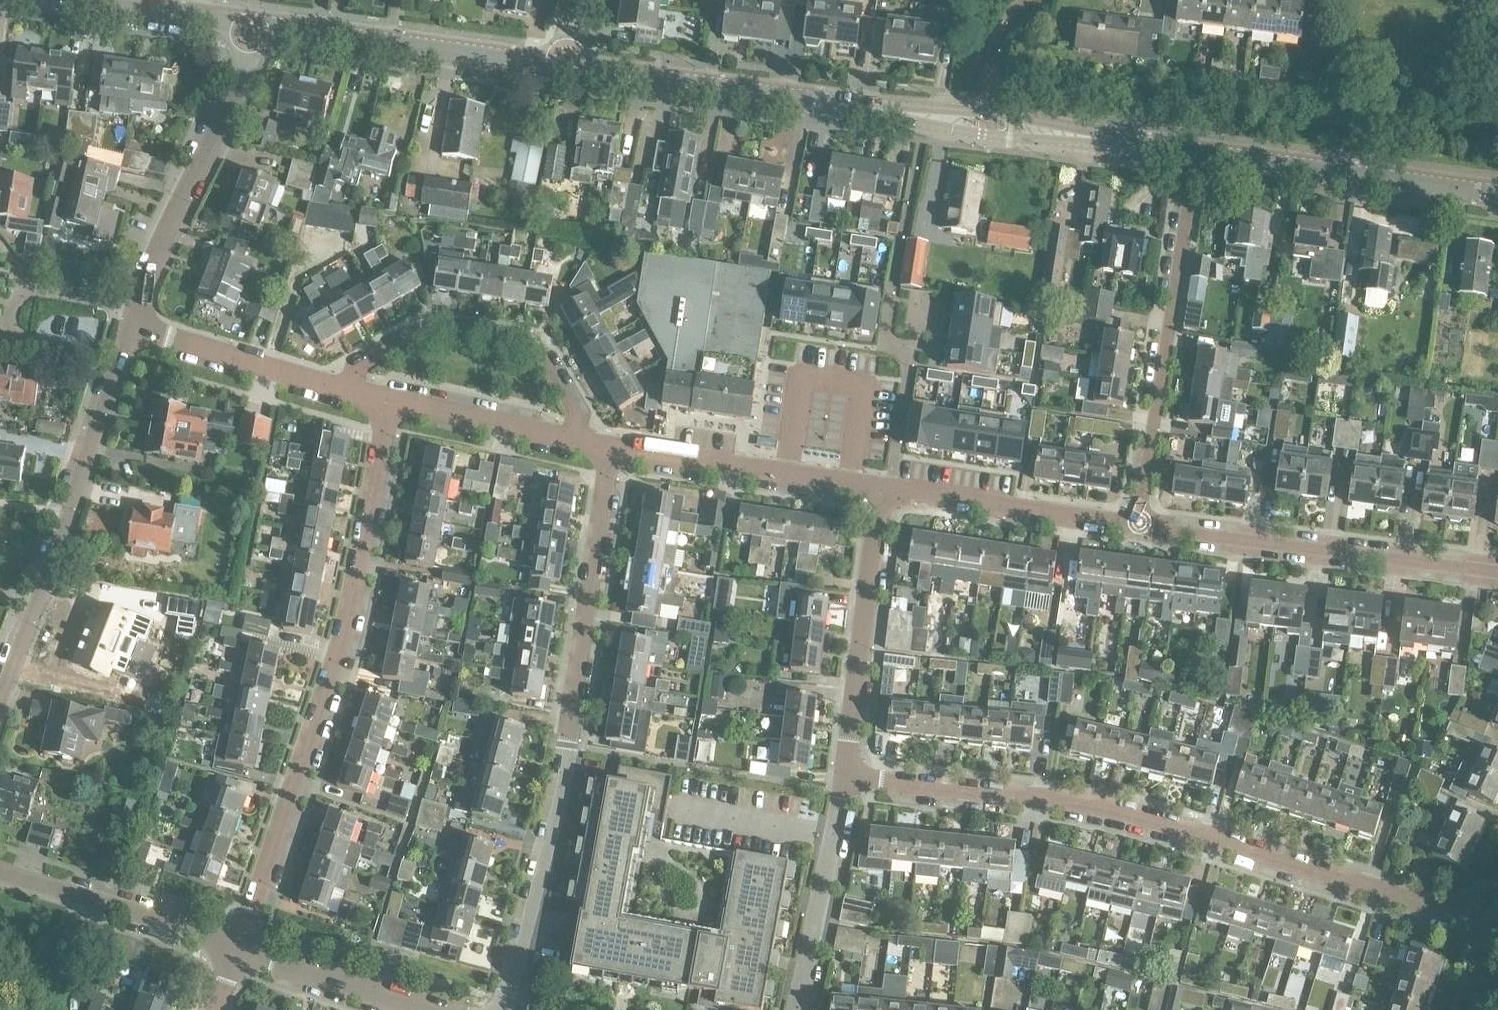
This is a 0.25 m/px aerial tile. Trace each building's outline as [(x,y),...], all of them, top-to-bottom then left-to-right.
[(503,12),(529,17),(532,0),(505,0),(503,12)] [(660,5),(623,0),(619,27),(640,30),(638,44),(662,47),(665,22),(658,21),(660,5)] [(702,11),(713,13),(714,1),(706,0),(703,0),(702,11)] [(750,41),(755,0),(730,0),(725,38),(750,41)] [(782,3),(755,0),(750,41),(777,44),(782,3)] [(812,0),(810,0),(809,7),(804,40),(830,44),(836,3),(812,0)] [(959,0),(946,0),(945,7),(958,9),(959,0)] [(1164,25),(1162,38),(1175,40),(1177,22),(1202,26),(1205,0),(1180,0),(1178,16),(1165,14),(1164,25)] [(1226,29),(1230,0),(1205,0),(1202,26),(1226,29)] [(1251,32),(1255,0),(1230,0),(1226,29),(1251,32)] [(1251,32),(1276,36),(1280,0),(1255,0),(1251,32)] [(1280,0),(1276,36),(1317,41),(1322,9),(1306,7),(1306,4),(1296,2),(1297,0),(1280,0)] [(862,7),(836,3),(830,44),(856,47),(862,7)] [(698,19),(703,26),(710,20),(705,13),(698,19)] [(1159,61),(1162,38),(1164,25),(1084,14),(1080,47),(1133,54),(1132,57),(1159,61)] [(883,59),(908,62),(914,22),(889,19),(883,59)] [(941,25),(914,22),(908,62),(935,66),(941,25)] [(28,90),(43,92),(48,54),(20,50),(14,97),(26,99),(28,90)] [(77,57),(48,54),(43,92),(59,94),(58,103),(70,105),(77,57)] [(1212,70),(1220,72),(1222,60),(1214,59),(1212,70)] [(1233,62),(1222,60),(1220,72),(1231,73),(1233,62)] [(117,97),(132,99),(136,66),(108,62),(101,113),(114,114),(117,97)] [(130,112),(144,114),(144,109),(168,112),(171,87),(163,85),(165,70),(136,66),(132,99),(130,112)] [(1261,78),(1270,79),(1271,68),(1263,66),(1261,78)] [(1282,69),(1271,68),(1270,79),(1280,81),(1282,69)] [(287,76),(279,113),(326,123),(334,90),(331,87),(287,76)] [(486,107),(451,101),(443,155),(477,161),(486,107)] [(8,132),(12,105),(0,103),(0,131),(8,132)] [(67,143),(81,145),(85,114),(71,112),(67,143)] [(99,116),(85,114),(81,145),(81,142),(95,144),(99,116)] [(270,152),(279,125),(262,119),(253,147),(270,152)] [(593,177),(594,172),(602,122),(582,119),(573,174),(593,177)] [(622,125),(602,122),(594,172),(614,175),(622,125)] [(364,161),(361,171),(362,171),(389,178),(402,135),(371,126),(367,142),(364,151),(362,150),(361,154),(363,155),(361,161),(364,161)] [(674,201),(676,190),(674,190),(677,176),(678,176),(682,157),(675,156),(679,135),(670,133),(668,145),(658,143),(653,173),(663,174),(659,198),(662,199),(658,226),(670,228),(672,216),(671,216),(674,201)] [(674,190),(676,190),(674,201),(690,203),(700,138),(679,135),(675,156),(682,157),(678,176),(677,176),(674,190)] [(364,151),(367,142),(346,137),(342,152),(326,147),(315,187),(334,192),(337,182),(357,188),(362,171),(361,171),(364,161),(361,161),(363,155),(361,154),(362,150),(364,151)] [(511,181),(536,187),(545,143),(514,137),(511,153),(517,154),(511,181)] [(568,149),(549,146),(543,180),(562,183),(568,149)] [(9,160),(10,149),(0,148),(0,159),(9,160)] [(125,151),(121,170),(146,175),(150,157),(125,151)] [(827,198),(850,202),(851,192),(856,160),(833,156),(827,192),(816,190),(811,222),(823,224),(827,198)] [(295,159),(291,172),(315,179),(318,166),(295,159)] [(856,160),(851,192),(863,194),(862,204),(863,204),(861,218),(860,227),(862,228),(869,229),(880,164),(856,160)] [(729,162),(724,190),(722,199),(723,199),(750,204),(752,197),(751,196),(757,167),(729,162)] [(869,229),(879,231),(883,207),(886,208),(887,198),(900,200),(906,169),(880,164),(869,229)] [(784,172),(757,167),(751,196),(766,199),(764,207),(777,209),(784,172)] [(268,206),(277,183),(245,171),(236,194),(268,206)] [(311,193),(315,179),(291,172),(288,186),(311,193)] [(942,228),(973,233),(983,177),(951,172),(942,228)] [(0,179),(0,215),(10,217),(8,229),(29,233),(42,235),(44,222),(26,219),(32,180),(1,175),(0,179)] [(469,212),(468,212),(473,186),(410,176),(406,196),(422,199),(421,204),(431,205),(429,217),(468,223),(469,212)] [(536,187),(511,181),(508,197),(515,199),(512,213),(530,217),(536,187)] [(610,222),(621,224),(627,197),(629,184),(614,182),(610,209),(612,209),(610,222)] [(1081,242),(1103,246),(1106,229),(1107,223),(1109,223),(1113,222),(1114,215),(1111,212),(1109,211),(1112,192),(1090,188),(1081,242)] [(627,197),(621,224),(618,235),(633,238),(642,195),(628,191),(627,197)] [(255,242),(268,206),(236,194),(228,217),(242,223),(238,236),(255,242)] [(386,195),(384,211),(396,213),(399,197),(386,195)] [(707,203),(694,201),(689,226),(690,226),(689,231),(694,232),(693,237),(701,238),(707,203)] [(319,228),(323,205),(311,203),(304,227),(305,227),(319,229),(319,228)] [(708,203),(703,231),(714,233),(715,233),(720,206),(720,205),(708,203)] [(329,206),(323,205),(319,229),(331,231),(335,207),(329,206)] [(347,209),(335,207),(331,231),(343,233),(347,209)] [(359,211),(347,209),(343,233),(355,235),(359,211)] [(379,211),(362,209),(359,227),(376,230),(379,211)] [(1225,257),(1247,260),(1254,214),(1237,211),(1235,227),(1231,226),(1227,229),(1225,240),(1227,243),(1225,257)] [(1263,266),(1269,267),(1273,238),(1268,237),(1271,216),(1254,214),(1247,260),(1244,279),(1261,282),(1263,266)] [(683,218),(672,216),(670,228),(681,230),(683,218)] [(776,216),(768,262),(780,265),(788,218),(776,216)] [(1330,224),(1299,220),(1294,256),(1313,259),(1310,279),(1341,283),(1344,259),(1326,256),(1330,224)] [(988,244),(1028,250),(1031,230),(992,224),(988,244)] [(1042,302),(1057,304),(1069,228),(1053,225),(1042,302)] [(807,229),(806,239),(818,241),(820,231),(807,229)] [(1145,235),(1106,229),(1103,246),(1099,269),(1138,276),(1145,235)] [(1392,233),(1365,229),(1359,270),(1366,271),(1363,290),(1390,294),(1394,271),(1387,269),(1392,233)] [(831,243),(833,233),(820,231),(818,241),(831,243)] [(275,234),(272,247),(296,252),(298,238),(275,234)] [(851,246),(863,248),(865,238),(852,236),(851,246)] [(457,238),(456,249),(475,252),(477,241),(457,238)] [(876,250),(878,240),(865,238),(863,248),(876,250)] [(211,266),(208,275),(255,293),(258,285),(247,281),(250,271),(251,272),(254,264),(244,260),(250,244),(228,240),(223,252),(215,249),(213,254),(211,254),(208,262),(211,266)] [(909,240),(902,285),(922,288),(929,243),(909,240)] [(1420,244),(1417,262),(1437,265),(1439,247),(1420,244)] [(1458,294),(1487,299),(1493,247),(1465,244),(1459,288),(1458,294)] [(374,251),(380,262),(389,257),(383,246),(374,251)] [(510,259),(511,249),(501,247),(499,257),(500,258),(510,259)] [(522,248),(511,247),(511,249),(510,259),(520,260),(522,248)] [(401,298),(387,274),(380,262),(374,251),(364,256),(378,279),(367,285),(381,310),(387,311),(393,308),(393,303),(401,298)] [(434,289),(457,292),(461,265),(463,257),(440,253),(434,289)] [(531,262),(543,264),(545,255),(533,254),(531,262)] [(645,255),(638,306),(669,361),(662,406),(750,419),(771,273),(645,255)] [(1188,300),(1204,303),(1212,260),(1196,257),(1188,300)] [(498,267),(498,270),(507,272),(510,259),(500,258),(498,267)] [(407,262),(387,274),(401,298),(421,286),(407,262)] [(484,268),(461,265),(457,292),(480,296),(484,268)] [(507,272),(484,268),(480,296),(482,296),(484,301),(490,302),(493,298),(503,300),(507,272)] [(343,269),(334,274),(340,285),(349,280),(343,269)] [(542,278),(529,276),(525,303),(549,307),(554,273),(543,271),(542,278)] [(503,300),(525,303),(529,276),(507,272),(503,300)] [(334,274),(326,279),(332,290),(340,285),(334,274)] [(574,329),(598,315),(611,308),(621,303),(639,292),(640,280),(637,274),(608,290),(612,297),(602,303),(590,283),(573,293),(578,301),(563,310),(574,329)] [(280,304),(208,275),(202,287),(197,288),(194,299),(196,302),(195,305),(225,315),(230,299),(249,305),(245,318),(272,327),(280,304)] [(835,283),(813,280),(811,290),(805,323),(828,327),(833,292),(835,283)] [(334,343),(334,337),(342,333),(328,309),(314,285),(304,291),(312,305),(301,312),(306,321),(302,323),(300,329),(306,338),(312,340),(317,337),(321,345),(323,344),(327,347),(334,343)] [(361,321),(381,310),(367,285),(347,297),(361,321)] [(805,323),(811,290),(789,286),(783,321),(805,323)] [(880,291),(858,287),(856,296),(851,331),(873,334),(880,291)] [(1087,290),(1086,304),(1112,308),(1114,294),(1087,290)] [(851,331),(856,296),(833,292),(828,327),(851,331)] [(1451,297),(1441,295),(1438,312),(1449,313),(1451,297)] [(347,297),(328,309),(342,333),(361,321),(347,297)] [(959,299),(956,322),(990,327),(1000,328),(1003,306),(959,299)] [(617,317),(618,316),(626,312),(621,303),(611,308),(617,317)] [(1086,304),(1084,317),(1110,321),(1112,308),(1086,304)] [(1045,324),(1047,311),(1037,309),(1035,322),(1045,324)] [(1253,330),(1268,332),(1271,311),(1256,309),(1253,330)] [(1271,311),(1268,332),(1266,348),(1284,350),(1285,341),(1288,342),(1292,314),(1271,311)] [(574,329),(586,349),(610,335),(598,315),(574,329)] [(1332,358),(1330,372),(1351,375),(1353,361),(1355,362),(1361,320),(1338,316),(1332,358)] [(1106,331),(1102,355),(1131,360),(1135,335),(1127,334),(1129,323),(1114,320),(1112,332),(1106,331)] [(952,344),(987,349),(990,327),(956,322),(952,344)] [(254,331),(248,329),(244,340),(250,342),(254,331)] [(644,330),(629,339),(633,347),(649,338),(644,330)] [(586,349),(597,369),(621,355),(610,335),(586,349)] [(654,347),(649,338),(633,347),(639,356),(654,347)] [(1026,343),(1024,355),(1034,357),(1036,344),(1026,343)] [(1238,356),(1256,359),(1259,348),(1232,343),(1230,355),(1238,356)] [(987,349),(952,344),(948,366),(983,372),(987,349)] [(1201,349),(1197,373),(1250,381),(1251,372),(1236,369),(1238,356),(1230,355),(1227,354),(1227,353),(1201,349)] [(627,366),(621,355),(597,369),(598,371),(596,375),(599,381),(603,381),(608,389),(632,375),(640,370),(635,361),(627,366)] [(1022,368),(1032,370),(1034,357),(1024,355),(1022,368)] [(1091,377),(1091,378),(1127,383),(1131,360),(1102,355),(1098,378),(1091,377)] [(1045,371),(1060,373),(1062,365),(1046,362),(1045,371)] [(34,406),(40,373),(0,366),(0,400),(34,406)] [(1284,381),(1291,382),(1293,367),(1286,366),(1284,381)] [(927,380),(940,382),(941,373),(928,371),(927,380)] [(1059,380),(1060,373),(1045,371),(1043,378),(1059,380)] [(1319,383),(1329,385),(1330,372),(1320,371),(1319,383)] [(953,385),(954,375),(941,373),(940,382),(953,385)] [(1248,392),(1250,381),(1197,373),(1193,397),(1231,402),(1233,390),(1248,392)] [(608,389),(609,390),(607,394),(610,400),(614,399),(620,409),(644,395),(632,375),(608,389)] [(972,388),(985,390),(986,380),(973,378),(972,388)] [(1123,407),(1127,383),(1091,378),(1087,401),(1084,401),(1083,413),(1107,417),(1109,405),(1123,407)] [(998,392),(999,382),(986,380),(985,390),(998,392)] [(646,409),(657,411),(660,386),(650,385),(646,409)] [(1022,395),(1035,397),(1035,393),(1036,387),(1023,385),(1022,395)] [(1466,396),(1465,405),(1482,407),(1486,413),(1497,414),(1497,400),(1466,396)] [(1247,405),(1231,402),(1193,397),(1189,421),(1216,425),(1218,412),(1245,416),(1247,405)] [(914,402),(907,446),(929,449),(936,410),(936,405),(914,402)] [(156,404),(152,429),(218,440),(266,449),(271,423),(245,419),(243,431),(211,425),(201,409),(187,407),(186,409),(156,404)] [(929,449),(952,453),(957,418),(958,414),(936,410),(929,449)] [(1287,442),(1291,414),(1278,411),(1273,440),(1287,442)] [(975,456),(997,460),(1002,425),(1004,416),(982,412),(980,422),(975,456)] [(1032,412),(1029,438),(1043,440),(1047,414),(1032,412)] [(1077,417),(1075,431),(1093,434),(1095,420),(1077,417)] [(975,456),(980,422),(958,418),(953,453),(975,456)] [(1121,424),(1095,420),(1093,434),(1119,438),(1121,424)] [(1335,446),(1346,448),(1349,423),(1338,421),(1335,446)] [(1361,424),(1349,423),(1346,448),(1357,450),(1361,424)] [(1421,433),(1418,460),(1430,462),(1431,451),(1441,435),(1440,435),(1441,425),(1423,423),(1422,433),(1421,433)] [(997,460),(1020,463),(1025,429),(1002,425),(997,460)] [(216,455),(218,440),(152,429),(148,453),(179,459),(202,463),(204,453),(216,455)] [(1409,431),(1405,459),(1418,460),(1421,433),(1409,431)] [(291,445),(288,458),(302,461),(302,462),(316,465),(316,464),(344,469),(350,438),(322,433),(319,447),(304,444),(304,448),(291,445)] [(1230,441),(1225,474),(1226,475),(1222,501),(1247,505),(1252,470),(1238,468),(1240,452),(1242,452),(1243,443),(1230,441)] [(274,442),(272,455),(285,458),(288,445),(274,442)] [(1492,470),(1494,453),(1496,444),(1484,442),(1480,468),(1480,469),(1492,470)] [(1194,460),(1203,461),(1206,444),(1197,443),(1194,460)] [(21,483),(26,449),(0,445),(0,480),(21,483)] [(1301,496),(1302,496),(1307,459),(1308,451),(1283,448),(1277,492),(1289,494),(1290,498),(1298,499),(1301,496)] [(425,472),(452,477),(457,455),(429,449),(425,472)] [(1036,479),(1061,483),(1065,453),(1040,449),(1036,479)] [(1090,457),(1065,453),(1061,483),(1086,486),(1090,457)] [(1321,461),(1307,459),(1302,496),(1326,499),(1333,455),(1322,453),(1321,461)] [(1350,503),(1375,506),(1382,459),(1356,455),(1350,503)] [(1382,455),(1382,459),(1375,506),(1376,506),(1377,511),(1387,512),(1390,508),(1399,510),(1406,462),(1400,461),(1398,457),(1382,455)] [(1090,457),(1086,486),(1111,490),(1115,460),(1090,457)] [(302,462),(302,461),(288,458),(288,460),(289,460),(287,469),(300,471),(302,462)] [(474,483),(474,482),(491,485),(495,465),(481,463),(479,474),(467,471),(465,482),(474,483)] [(316,465),(312,487),(339,492),(344,469),(316,464),(316,465)] [(1453,480),(1448,517),(1450,521),(1460,522),(1463,519),(1472,520),(1479,476),(1480,469),(1480,468),(1455,464),(1454,473),(1453,480)] [(514,469),(500,466),(496,487),(510,489),(514,469)] [(1174,494),(1198,497),(1202,471),(1179,467),(1174,494)] [(1429,470),(1423,513),(1432,515),(1434,519),(1445,520),(1447,517),(1448,517),(1453,480),(1454,473),(1439,471),(1429,470)] [(1198,497),(1222,501),(1226,475),(1202,471),(1198,497)] [(425,472),(420,494),(448,500),(448,499),(452,477),(425,472)] [(537,493),(534,506),(572,512),(576,488),(549,484),(550,482),(537,480),(535,493),(537,493)] [(489,496),(491,485),(474,482),(474,483),(472,493),(489,496)] [(312,487),(307,510),(335,516),(339,492),(312,487)] [(647,493),(643,517),(697,525),(698,516),(682,513),(684,497),(673,495),(673,497),(647,493)] [(420,494),(416,518),(443,523),(448,499),(448,500),(420,494)] [(282,496),(281,505),(293,508),(295,498),(282,496)] [(493,499),(489,523),(498,524),(502,501),(493,499)] [(460,514),(472,516),(475,505),(462,502),(460,514)] [(568,536),(572,512),(534,506),(520,503),(518,514),(543,518),(540,531),(568,536)] [(712,503),(708,528),(714,529),(722,530),(726,505),(712,503)] [(291,517),(293,508),(281,505),(279,514),(291,517)] [(129,512),(127,529),(132,530),(129,546),(134,547),(133,554),(146,557),(147,549),(171,553),(172,542),(196,546),(202,510),(176,506),(173,519),(162,517),(163,513),(159,512),(151,511),(147,510),(146,514),(129,512)] [(742,507),(738,534),(753,536),(762,537),(766,510),(742,507)] [(331,536),(335,516),(307,510),(303,531),(331,536)] [(759,564),(759,565),(765,566),(769,567),(772,547),(785,548),(786,540),(790,514),(766,510),(762,537),(763,537),(761,549),(759,564)] [(790,514),(786,540),(800,543),(799,554),(796,571),(806,573),(806,571),(808,556),(810,544),(813,517),(812,517),(790,514)] [(643,517),(639,541),(666,545),(668,531),(678,533),(695,536),(705,537),(713,535),(714,529),(708,528),(696,526),(697,525),(643,517)] [(806,571),(806,573),(816,574),(818,557),(820,545),(835,548),(839,521),(813,517),(810,544),(808,556),(806,571)] [(416,518),(411,540),(439,545),(443,523),(416,518)] [(525,539),(523,552),(564,559),(568,536),(540,531),(515,527),(513,537),(525,539)] [(326,559),(331,536),(303,531),(301,544),(273,538),(271,548),(299,554),(326,559)] [(911,556),(910,562),(935,566),(939,536),(914,532),(913,543),(911,556)] [(939,536),(935,566),(958,570),(962,540),(939,536)] [(466,550),(467,542),(454,539),(453,548),(466,550)] [(434,569),(439,545),(411,540),(407,563),(434,569)] [(962,540),(958,570),(982,574),(986,543),(962,540)] [(639,541),(636,565),(662,570),(672,571),(676,547),(666,545),(639,541)] [(900,541),(898,554),(911,556),(913,543),(900,541)] [(980,584),(980,586),(1003,589),(1005,577),(1010,547),(986,543),(982,574),(980,584)] [(751,547),(749,564),(759,565),(759,564),(761,549),(751,547)] [(1005,577),(1003,589),(1027,593),(1028,581),(1033,551),(1010,547),(1005,577)] [(269,559),(283,562),(285,551),(271,548),(269,559)] [(18,550),(4,549),(3,558),(17,560),(18,550)] [(564,559),(523,552),(512,550),(510,560),(521,562),(521,565),(535,568),(533,578),(561,582),(564,559)] [(1028,581),(1027,593),(1051,597),(1053,585),(1058,555),(1033,551),(1028,581)] [(1100,611),(1102,594),(1103,585),(1102,585),(1107,555),(1083,551),(1077,590),(1095,593),(1092,610),(1100,611)] [(299,554),(294,576),(322,581),(326,559),(299,554)] [(708,554),(706,567),(716,569),(718,555),(708,554)] [(1102,585),(1103,585),(1102,594),(1118,596),(1116,613),(1124,615),(1126,597),(1128,589),(1127,588),(1131,558),(1107,555),(1102,585)] [(1147,618),(1150,601),(1154,561),(1131,558),(1127,588),(1128,589),(1126,597),(1141,599),(1139,617),(1147,618)] [(1175,595),(1178,565),(1154,561),(1150,601),(1165,603),(1163,620),(1171,621),(1175,595)] [(636,565),(632,589),(658,593),(674,595),(678,572),(672,571),(662,570),(636,565)] [(757,577),(764,578),(765,566),(759,565),(758,567),(757,575),(757,577)] [(1175,595),(1198,598),(1202,568),(1178,565),(1175,595)] [(1202,568),(1198,598),(1196,612),(1219,615),(1222,602),(1227,571),(1202,568)] [(446,569),(443,581),(472,587),(475,575),(446,569)] [(294,576),(290,599),(318,604),(322,581),(294,576)] [(706,577),(705,585),(717,587),(718,579),(706,577)] [(929,593),(931,583),(919,581),(918,591),(929,593)] [(478,582),(476,594),(500,598),(502,586),(478,582)] [(402,583),(397,608),(427,614),(452,619),(454,611),(440,608),(440,605),(429,603),(432,588),(402,583)] [(1261,624),(1274,626),(1279,586),(1253,583),(1248,628),(1260,629),(1261,624)] [(265,584),(263,594),(275,597),(277,586),(265,584)] [(797,620),(826,624),(829,600),(813,598),(814,587),(790,584),(781,584),(777,620),(797,622),(797,620)] [(971,584),(968,606),(976,608),(977,599),(980,585),(973,584),(971,584)] [(1307,590),(1279,586),(1274,626),(1289,628),(1289,633),(1301,634),(1307,590)] [(632,589),(628,613),(633,613),(658,617),(658,618),(659,618),(661,606),(683,610),(685,597),(674,595),(658,593),(632,589)] [(1338,634),(1352,636),(1357,596),(1330,593),(1324,637),(1337,639),(1338,634)] [(263,594),(261,607),(273,609),(275,597),(263,594)] [(1383,599),(1357,596),(1352,636),(1366,637),(1365,643),(1378,644),(1383,599)] [(167,615),(180,617),(197,620),(200,604),(170,599),(167,615)] [(312,635),(318,604),(290,599),(284,630),(312,635)] [(715,599),(713,611),(719,612),(729,613),(731,601),(715,599)] [(516,601),(512,624),(553,631),(557,607),(516,601)] [(1415,644),(1429,645),(1434,606),(1407,602),(1402,647),(1414,649),(1415,644)] [(1476,602),(1474,617),(1486,619),(1488,604),(1476,602)] [(128,618),(98,605),(76,664),(109,677),(112,670),(126,676),(139,641),(146,643),(154,624),(155,625),(156,622),(129,611),(128,614),(129,615),(128,618)] [(1461,609),(1434,606),(1429,645),(1443,647),(1443,652),(1455,654),(1461,609)] [(423,636),(427,614),(397,608),(393,630),(423,636)] [(914,608),(913,614),(915,614),(914,626),(914,627),(913,629),(924,631),(926,609),(914,608)] [(890,611),(889,624),(914,627),(914,626),(915,614),(913,614),(890,611)] [(241,614),(238,627),(270,634),(273,622),(241,614)] [(1484,633),(1486,619),(1474,617),(1472,631),(1484,633)] [(470,618),(468,630),(479,631),(481,620),(470,618)] [(709,638),(711,624),(681,619),(678,634),(709,638)] [(823,648),(826,624),(797,620),(794,645),(823,648)] [(1231,622),(1217,620),(1214,644),(1228,646),(1231,622)] [(549,654),(553,631),(512,624),(508,647),(549,654)] [(887,637),(886,649),(887,650),(910,653),(912,640),(912,639),(913,630),(913,629),(914,627),(889,624),(887,637)] [(243,631),(223,627),(221,637),(226,638),(224,646),(239,649),(243,631)] [(731,629),(717,627),(716,635),(731,637),(731,629)] [(912,640),(910,653),(926,654),(929,631),(924,631),(913,629),(913,630),(912,639),(912,640)] [(432,650),(421,648),(423,636),(393,630),(389,654),(419,660),(418,661),(443,666),(445,658),(431,655),(432,650)] [(1051,668),(1056,633),(1045,631),(1041,667),(1051,668)] [(433,640),(448,642),(449,634),(435,632),(433,640)] [(620,660),(648,664),(648,665),(663,667),(668,635),(648,632),(646,640),(624,636),(620,660)] [(449,642),(450,642),(460,644),(462,637),(451,635),(449,642)] [(730,644),(731,637),(716,635),(715,643),(730,644)] [(1007,638),(1004,658),(1016,660),(1019,640),(1007,638)] [(1248,641),(1232,639),(1229,669),(1244,670),(1248,641)] [(973,641),(971,658),(983,659),(985,642),(973,641)] [(246,667),(276,674),(281,649),(251,643),(246,667)] [(1484,656),(1497,661),(1497,648),(1488,644),(1484,656)] [(472,663),(473,660),(474,650),(475,647),(466,645),(463,661),(472,663)] [(504,670),(517,672),(545,677),(549,654),(508,647),(496,645),(495,655),(507,657),(504,670)] [(820,673),(823,648),(794,645),(791,670),(820,673)] [(955,657),(968,658),(969,649),(956,648),(955,657)] [(1293,676),(1306,678),(1310,649),(1297,648),(1293,676)] [(1056,667),(1057,667),(1066,668),(1077,670),(1080,652),(1060,649),(1059,649),(1056,667)] [(1324,651),(1310,649),(1306,678),(1320,679),(1324,651)] [(400,693),(425,698),(430,674),(416,672),(418,661),(419,660),(389,654),(384,678),(402,682),(400,693)] [(916,658),(886,654),(885,666),(914,670),(916,658)] [(693,656),(691,673),(702,675),(704,658),(693,656)] [(1373,685),(1384,686),(1388,658),(1376,656),(1373,685)] [(1484,656),(1479,668),(1497,675),(1497,661),(1484,656)] [(1400,660),(1388,658),(1384,686),(1397,688),(1400,660)] [(931,669),(944,670),(945,661),(932,659),(931,669)] [(620,660),(617,683),(645,688),(648,664),(620,660)] [(1126,681),(1138,684),(1141,662),(1128,660),(1126,675),(1126,681)] [(944,670),(957,672),(958,662),(945,661),(944,670)] [(219,670),(233,673),(235,665),(221,662),(219,670)] [(980,664),(979,674),(992,676),(993,666),(980,664)] [(441,674),(443,666),(437,665),(436,665),(434,673),(441,674)] [(1142,665),(1140,678),(1163,681),(1164,667),(1142,665)] [(1006,667),(993,666),(992,676),(1005,677),(1006,667)] [(1462,696),(1466,668),(1454,666),(1450,694),(1462,696)] [(246,667),(241,692),(271,698),(276,674),(246,667)] [(503,679),(504,670),(492,668),(490,677),(503,679)] [(541,701),(545,677),(517,672),(513,697),(541,701)] [(1061,703),(1064,673),(1053,672),(1050,702),(1061,703)] [(1064,673),(1061,703),(1072,704),(1075,674),(1064,673)] [(715,676),(713,687),(725,688),(727,678),(715,676)] [(656,690),(656,691),(669,694),(671,683),(657,680),(656,690)] [(788,695),(785,718),(814,722),(817,697),(801,695),(802,684),(778,681),(776,694),(788,695)] [(1124,690),(1136,693),(1138,684),(1126,681),(1124,690)] [(645,688),(617,683),(613,706),(653,712),(653,714),(665,716),(667,705),(654,703),(656,691),(656,690),(644,689),(645,688)] [(1151,687),(1138,684),(1136,693),(1149,696),(1151,687)] [(239,704),(237,715),(267,722),(271,698),(241,692),(215,687),(213,698),(239,704)] [(427,691),(425,698),(444,702),(444,699),(436,693),(427,691)] [(369,694),(361,719),(390,728),(398,703),(369,694)] [(1172,694),(1170,703),(1183,706),(1185,697),(1172,694)] [(1198,700),(1185,697),(1183,706),(1196,709),(1198,700)] [(456,699),(454,712),(478,716),(481,703),(456,699)] [(704,701),(704,708),(718,710),(718,702),(704,701)] [(1295,705),(1267,701),(1265,714),(1294,717),(1295,705)] [(98,741),(103,718),(129,724),(131,712),(106,707),(104,715),(55,704),(54,707),(34,702),(31,717),(51,721),(44,752),(79,760),(83,738),(98,741)] [(913,735),(916,705),(892,702),(889,732),(898,733),(898,736),(913,738),(913,735)] [(1014,703),(1012,715),(1009,745),(1018,746),(1018,749),(1032,750),(1033,747),(1034,748),(1037,718),(1021,716),(1023,704),(1014,703)] [(186,705),(182,721),(194,723),(198,707),(186,705)] [(940,707),(916,705),(913,735),(922,736),(922,739),(936,740),(940,707)] [(653,714),(653,712),(613,706),(608,741),(618,742),(617,750),(646,754),(653,714)] [(1239,738),(1248,709),(1235,706),(1228,734),(1226,734),(1222,752),(1210,749),(1208,751),(1207,754),(1197,751),(1189,783),(1212,789),(1213,786),(1214,786),(1222,753),(1235,756),(1239,738)] [(965,710),(940,707),(936,740),(937,740),(937,737),(946,738),(946,741),(961,743),(961,740),(965,710)] [(718,710),(704,708),(703,716),(717,717),(718,710)] [(688,711),(675,709),(674,717),(687,719),(688,711)] [(1257,711),(1248,709),(1239,738),(1250,740),(1257,711)] [(224,721),(225,713),(210,710),(208,718),(224,721)] [(988,713),(965,710),(961,740),(970,741),(970,744),(984,745),(985,742),(988,713)] [(1450,722),(1475,732),(1485,736),(1489,724),(1456,711),(1448,722),(1450,722)] [(1012,715),(988,713),(985,742),(994,743),(994,746),(1008,748),(1009,745),(1012,715)] [(237,715),(232,738),(262,744),(267,722),(237,715)] [(785,718),(782,743),(811,746),(814,722),(785,718)] [(361,719),(353,741),(382,750),(390,728),(361,719)] [(498,721),(492,744),(520,751),(526,729),(498,721)] [(1475,732),(1450,722),(1446,734),(1470,744),(1475,732)] [(1096,758),(1103,728),(1079,723),(1072,752),(1081,754),(1081,757),(1095,761),(1096,758)] [(432,742),(435,732),(417,726),(416,728),(403,724),(400,731),(432,742)] [(1287,725),(1283,735),(1302,742),(1305,731),(1287,725)] [(1119,763),(1120,763),(1126,734),(1103,728),(1096,758),(1105,760),(1104,763),(1118,766),(1119,763)] [(714,733),(699,732),(698,740),(713,741),(714,733)] [(1308,733),(1305,741),(1316,745),(1318,737),(1308,733)] [(1142,772),(1150,740),(1126,734),(1120,763),(1143,769),(1142,772)] [(213,770),(243,778),(246,766),(260,769),(262,758),(259,757),(262,744),(232,738),(220,735),(215,761),(213,770)] [(689,763),(689,762),(692,739),(679,736),(675,759),(675,760),(689,763)] [(1165,777),(1166,778),(1173,746),(1150,740),(1142,772),(1150,774),(1151,771),(1166,775),(1165,777)] [(375,772),(382,750),(353,741),(346,762),(375,772)] [(1430,760),(1433,743),(1416,741),(1414,758),(1430,760)] [(1338,751),(1350,755),(1353,746),(1341,742),(1338,751)] [(808,770),(811,746),(782,743),(780,766),(768,764),(766,776),(790,779),(792,768),(808,770)] [(514,775),(520,751),(492,744),(488,758),(479,755),(476,765),(514,775)] [(393,754),(421,763),(422,759),(416,756),(409,754),(410,751),(395,746),(393,754)] [(442,746),(439,756),(452,759),(454,750),(442,746)] [(1197,751),(1173,746),(1166,778),(1174,780),(1175,777),(1189,780),(1189,783),(1197,751)] [(1365,750),(1353,746),(1350,755),(1362,759),(1365,750)] [(1476,768),(1497,778),(1497,752),(1486,746),(1476,768)] [(1245,799),(1259,803),(1269,772),(1255,768),(1258,761),(1256,757),(1249,755),(1237,793),(1246,796),(1245,799)] [(449,768),(452,759),(439,756),(437,764),(449,768)] [(1398,774),(1388,803),(1399,806),(1414,764),(1401,759),(1396,774),(1398,774)] [(170,796),(179,765),(167,762),(158,792),(159,793),(169,795),(170,796)] [(368,796),(375,772),(346,762),(338,786),(368,796)] [(1283,808),(1295,770),(1272,763),(1269,772),(1259,803),(1260,801),(1269,803),(1268,806),(1282,811),(1283,808)] [(472,764),(466,787),(508,798),(514,775),(476,765),(472,764)] [(632,986),(634,979),(704,992),(702,1004),(716,1006),(716,1004),(748,1009),(763,1009),(789,863),(738,853),(722,944),(703,941),(704,938),(619,923),(632,851),(638,852),(643,821),(664,824),(673,777),(620,767),(617,785),(597,781),(575,902),(598,906),(595,919),(583,916),(574,968),(621,977),(619,983),(632,986)] [(1476,768),(1465,791),(1494,804),(1495,803),(1497,804),(1497,803),(1497,778),(1476,768)] [(386,776),(400,781),(402,774),(388,769),(386,776)] [(1306,815),(1315,787),(1292,779),(1295,770),(1283,808),(1292,811),(1291,813),(1305,818),(1306,815)] [(1424,770),(1420,780),(1441,790),(1446,780),(1424,770)] [(78,781),(44,771),(41,780),(75,790),(78,781)] [(212,810),(213,809),(241,820),(249,796),(235,791),(238,782),(219,775),(211,798),(216,799),(212,810)] [(13,825),(15,819),(28,823),(34,825),(28,843),(50,850),(52,844),(53,839),(56,830),(56,829),(41,824),(44,815),(41,814),(31,811),(38,787),(39,783),(18,776),(17,781),(3,777),(0,787),(0,821),(13,825)] [(1436,801),(1441,790),(1420,780),(1414,791),(1436,801)] [(508,798),(466,787),(461,786),(455,810),(501,823),(508,798)] [(436,802),(439,790),(429,787),(426,798),(436,802)] [(1338,794),(1315,787),(1306,815),(1315,818),(1314,821),(1328,825),(1329,822),(1338,794)] [(167,802),(169,795),(159,793),(157,799),(167,802)] [(1352,829),(1352,830),(1361,801),(1338,794),(1329,822),(1338,825),(1337,828),(1351,832),(1352,829)] [(392,796),(387,812),(406,818),(411,802),(392,796)] [(129,801),(121,828),(134,832),(142,805),(129,801)] [(423,801),(420,813),(445,820),(448,808),(423,801)] [(1385,808),(1361,801),(1352,830),(1360,832),(1360,835),(1374,839),(1375,837),(1376,837),(1385,808)] [(1455,808),(1445,831),(1476,845),(1479,838),(1482,839),(1489,825),(1485,824),(1486,822),(1455,808)] [(233,842),(241,820),(213,809),(212,810),(205,832),(233,842)] [(331,810),(323,833),(352,843),(360,820),(331,810)] [(442,832),(445,820),(420,813),(417,825),(442,832)] [(1405,816),(1397,839),(1408,843),(1417,820),(1405,816)] [(195,823),(182,819),(180,824),(193,829),(195,823)] [(384,829),(370,824),(368,832),(381,837),(384,829)] [(893,861),(895,861),(898,831),(889,831),(889,828),(874,826),(874,829),(873,829),(871,851),(861,850),(859,869),(892,873),(893,861)] [(919,864),(922,834),(913,833),(913,830),(898,829),(898,832),(898,831),(895,861),(919,864)] [(152,841),(155,833),(149,831),(146,839),(152,841)] [(922,834),(919,864),(917,877),(941,879),(943,866),(946,836),(937,836),(937,833),(922,831),(922,834)] [(1472,854),(1476,845),(1445,831),(1434,855),(1464,869),(1465,868),(1468,869),(1475,855),(1472,854)] [(225,867),(233,842),(205,832),(196,857),(225,867)] [(323,833),(316,855),(353,868),(356,869),(361,855),(373,860),(376,851),(352,843),(323,833)] [(943,866),(966,869),(969,839),(961,838),(961,835),(946,834),(946,836),(943,866)] [(966,869),(991,871),(994,841),(985,840),(985,838),(970,836),(970,839),(969,839),(966,869)] [(467,838),(461,861),(489,869),(495,846),(467,838)] [(994,841),(991,871),(990,879),(1025,883),(1031,853),(1017,851),(1018,844),(1009,843),(1009,840),(994,838),(994,841)] [(186,853),(189,845),(175,840),(172,848),(186,853)] [(1038,876),(1035,889),(1064,896),(1067,883),(1068,883),(1075,854),(1066,852),(1067,849),(1052,845),(1045,873),(1045,877),(1038,876)] [(1075,854),(1068,883),(1092,889),(1099,859),(1090,857),(1091,855),(1076,851),(1076,854),(1075,854)] [(146,862),(149,856),(139,852),(137,859),(146,862)] [(316,855),(308,878),(337,888),(347,892),(351,882),(349,881),(353,868),(316,855)] [(217,888),(225,867),(196,857),(188,878),(217,888)] [(1092,889),(1088,902),(1112,908),(1122,865),(1113,863),(1114,860),(1100,857),(1099,860),(1099,859),(1092,889)] [(489,869),(461,861),(452,859),(446,882),(483,892),(489,869)] [(164,870),(178,875),(181,867),(167,862),(164,870)] [(403,862),(400,871),(414,874),(417,865),(403,862)] [(1122,865),(1112,908),(1135,914),(1138,900),(1145,871),(1138,869),(1137,866),(1123,862),(1122,865)] [(1138,900),(1135,914),(1157,919),(1158,916),(1160,905),(1161,905),(1168,876),(1160,874),(1161,871),(1146,868),(1146,871),(1145,871),(1138,900)] [(412,883),(414,874),(400,871),(398,880),(412,883)] [(1160,905),(1158,916),(1182,922),(1184,911),(1186,911),(1193,882),(1183,880),(1184,877),(1170,873),(1169,876),(1168,876),(1161,905),(1160,905)] [(392,881),(373,875),(369,888),(388,894),(392,881)] [(329,912),(337,888),(308,878),(300,903),(329,912)] [(477,915),(483,892),(446,882),(439,906),(442,906),(448,908),(477,915)] [(1219,887),(1209,919),(1233,926),(1242,897),(1233,895),(1234,892),(1219,887)] [(361,897),(349,892),(346,901),(358,905),(361,897)] [(1233,926),(1230,935),(1253,942),(1256,933),(1265,905),(1256,902),(1257,899),(1243,895),(1242,898),(1242,897),(1233,926)] [(845,898),(842,910),(872,916),(875,905),(845,898)] [(1265,905),(1256,933),(1277,940),(1279,940),(1287,912),(1279,909),(1280,906),(1266,902),(1265,905)] [(442,906),(432,941),(452,946),(448,959),(458,962),(462,949),(464,949),(466,939),(470,940),(477,915),(448,908),(442,906)] [(1277,940),(1272,955),(1295,962),(1300,947),(1302,947),(1310,919),(1301,916),(1301,913),(1289,909),(1288,912),(1287,912),(1279,940),(1277,940)] [(842,910),(840,922),(870,928),(872,916),(842,910)] [(1006,930),(1005,943),(1017,944),(1022,917),(1021,916),(1008,915),(1006,930)] [(379,941),(391,944),(398,919),(386,916),(379,941)] [(1310,919),(1302,947),(1325,955),(1333,926),(1329,924),(1330,922),(1312,916),(1311,919),(1310,919)] [(1022,917),(1017,944),(1028,946),(1032,918),(1022,917)] [(411,923),(398,919),(391,944),(405,948),(411,923)] [(424,926),(411,923),(405,948),(418,951),(424,926)] [(1325,955),(1321,966),(1342,972),(1345,971),(1357,933),(1352,932),(1353,929),(1335,923),(1334,926),(1333,926),(1325,955)] [(922,934),(936,935),(937,925),(923,924),(922,934)] [(948,926),(937,925),(936,935),(947,936),(948,926)] [(839,927),(836,938),(866,945),(868,933),(839,927)] [(982,940),(995,941),(1005,943),(1006,930),(983,927),(983,930),(982,938),(982,940)] [(968,938),(982,940),(982,938),(983,930),(969,928),(968,938)] [(899,947),(914,949),(915,939),(900,937),(899,947)] [(836,938),(834,951),(864,957),(864,955),(866,946),(866,945),(836,938)] [(927,940),(915,939),(914,949),(926,950),(927,940)] [(1364,963),(1363,964),(1376,968),(1383,943),(1370,940),(1364,963)] [(130,965),(141,969),(149,945),(138,941),(130,965)] [(939,941),(936,965),(958,967),(959,954),(960,944),(960,943),(939,941)] [(1063,944),(1061,954),(1074,957),(1076,948),(1063,944)] [(141,969),(149,972),(152,973),(160,948),(149,945),(141,969)] [(990,947),(985,976),(998,978),(1002,948),(990,947)] [(171,952),(160,948),(152,973),(163,976),(171,952)] [(1002,948),(998,978),(1012,980),(1014,967),(1036,971),(1037,966),(1039,954),(1016,951),(1002,948)] [(1076,948),(1074,957),(1087,960),(1089,951),(1076,948)] [(1410,948),(1403,973),(1435,982),(1438,974),(1441,976),(1446,961),(1442,960),(1443,958),(1410,948)] [(1170,950),(1163,979),(1175,982),(1182,953),(1170,950)] [(1097,963),(1121,968),(1123,959),(1123,957),(1100,951),(1100,952),(1097,963)] [(182,956),(171,952),(163,976),(174,980),(182,956)] [(1039,954),(1037,966),(1060,971),(1063,960),(1039,954)] [(1188,954),(1181,983),(1193,986),(1200,957),(1188,954)] [(1123,959),(1121,968),(1134,972),(1136,962),(1123,959)] [(1063,960),(1060,971),(1083,977),(1086,966),(1063,960)] [(1096,968),(1094,978),(1107,981),(1109,972),(1096,968)] [(114,973),(104,970),(99,983),(109,987),(114,973)] [(149,972),(140,997),(172,1009),(181,983),(174,980),(163,976),(152,973),(149,972)] [(1107,981),(1106,987),(1119,990),(1123,975),(1109,972),(1107,981)] [(1403,973),(1395,998),(1428,1007),(1428,1006),(1432,1007),(1436,992),(1433,991),(1435,982),(1403,973)] [(1357,976),(1353,988),(1365,991),(1369,979),(1357,976)] [(1150,1009),(1161,1009),(1167,985),(1156,983),(1150,1009)] [(1223,983),(1220,993),(1234,996),(1236,987),(1230,985),(1227,984),(1223,983)] [(1167,1009),(1180,1009),(1181,1004),(1184,990),(1172,987),(1167,1009)] [(1236,987),(1234,996),(1247,1000),(1249,990),(1236,987)] [(856,1009),(880,1009),(881,1001),(882,992),(882,991),(858,988),(857,999),(856,1009)] [(880,1009),(905,1009),(905,1004),(906,992),(882,990),(882,991),(882,992),(881,1001),(880,1009)] [(1333,1009),(1346,1009),(1350,997),(1338,993),(1333,1009)] [(91,1008),(98,1009),(101,1009),(105,998),(95,994),(91,1008)] [(1270,995),(1267,1004),(1281,1008),(1283,998),(1270,995)] [(831,1009),(856,1009),(857,999),(833,996),(831,1009)] [(136,1009),(171,1009),(172,1009),(140,997),(136,1009)] [(1212,1008),(1222,1009),(1226,1009),(1228,1001),(1215,998),(1212,1008)] [(1281,1008),(1290,1009),(1294,1009),(1296,1001),(1283,998),(1281,1008)] [(1392,1009),(1427,1009),(1428,1007),(1395,998),(1392,1009)] [(1253,1007),(1248,1006),(1242,1004),(1241,1004),(1235,1002),(1228,1001),(1226,1009),(1252,1009),(1253,1007)]
